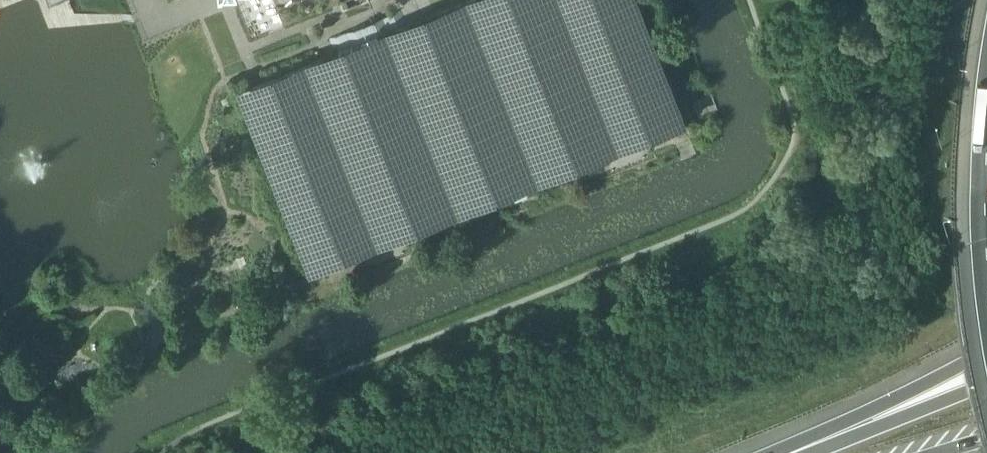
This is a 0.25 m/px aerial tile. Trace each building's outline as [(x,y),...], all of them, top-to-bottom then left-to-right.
[(238,90),(309,269),(689,119),(642,0),(466,0),(238,90)] [(283,20),(332,0),(275,0),(283,20)] [(342,12),(369,2),(368,0),(338,0),(342,12)] [(342,33),(346,42),(371,31),(367,22),(342,33)]
